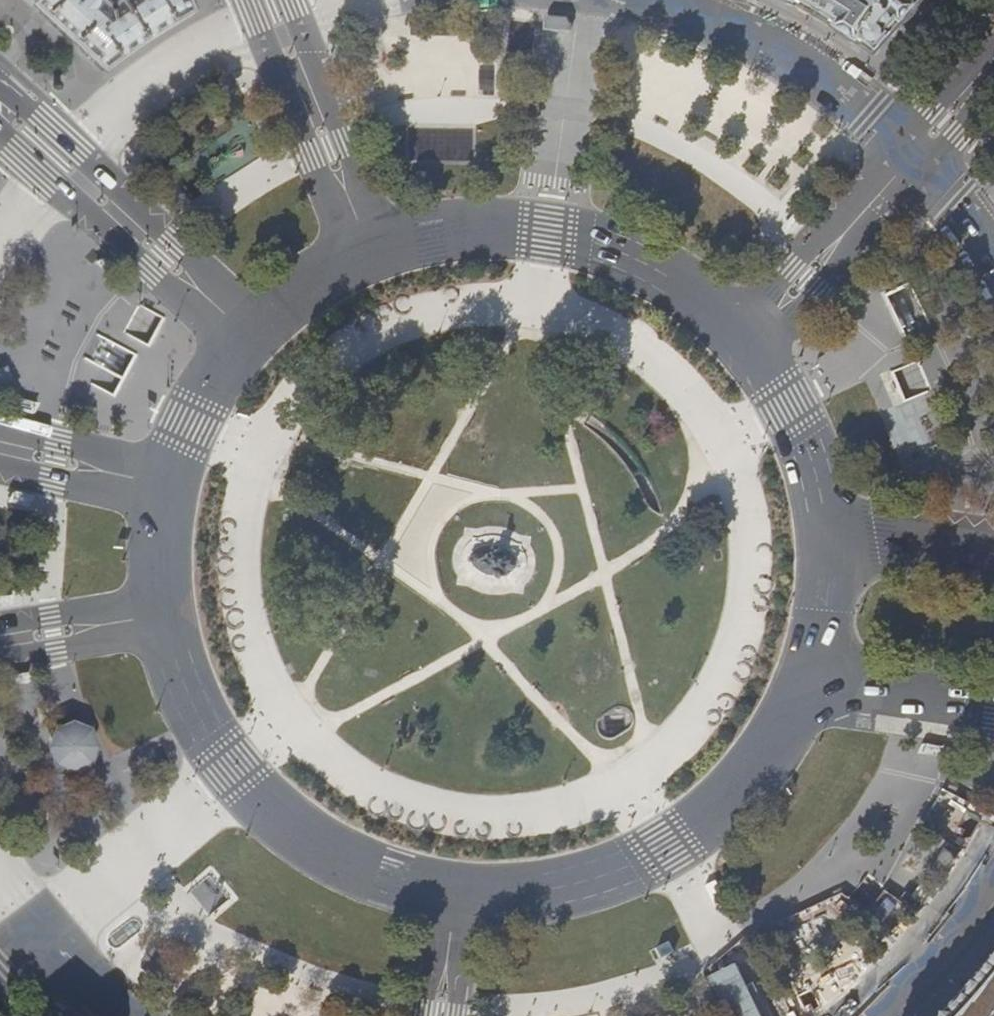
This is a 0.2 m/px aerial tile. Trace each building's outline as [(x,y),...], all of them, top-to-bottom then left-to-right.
[(57,25),(99,64),(121,48),(143,32),(158,23),(190,4),(188,0),(30,0),(57,25)] [(803,7),(813,13),(845,32),(875,54),(895,31),(923,0),(789,0),(803,7)] [(93,767),(100,749),(93,731),(74,723),(70,725),(67,726),(64,728),(56,731),(48,750),(52,759),(56,768),(74,775),(93,767)] [(939,1015),(993,1015),(993,952),(984,965),(960,993),(939,1015)]
